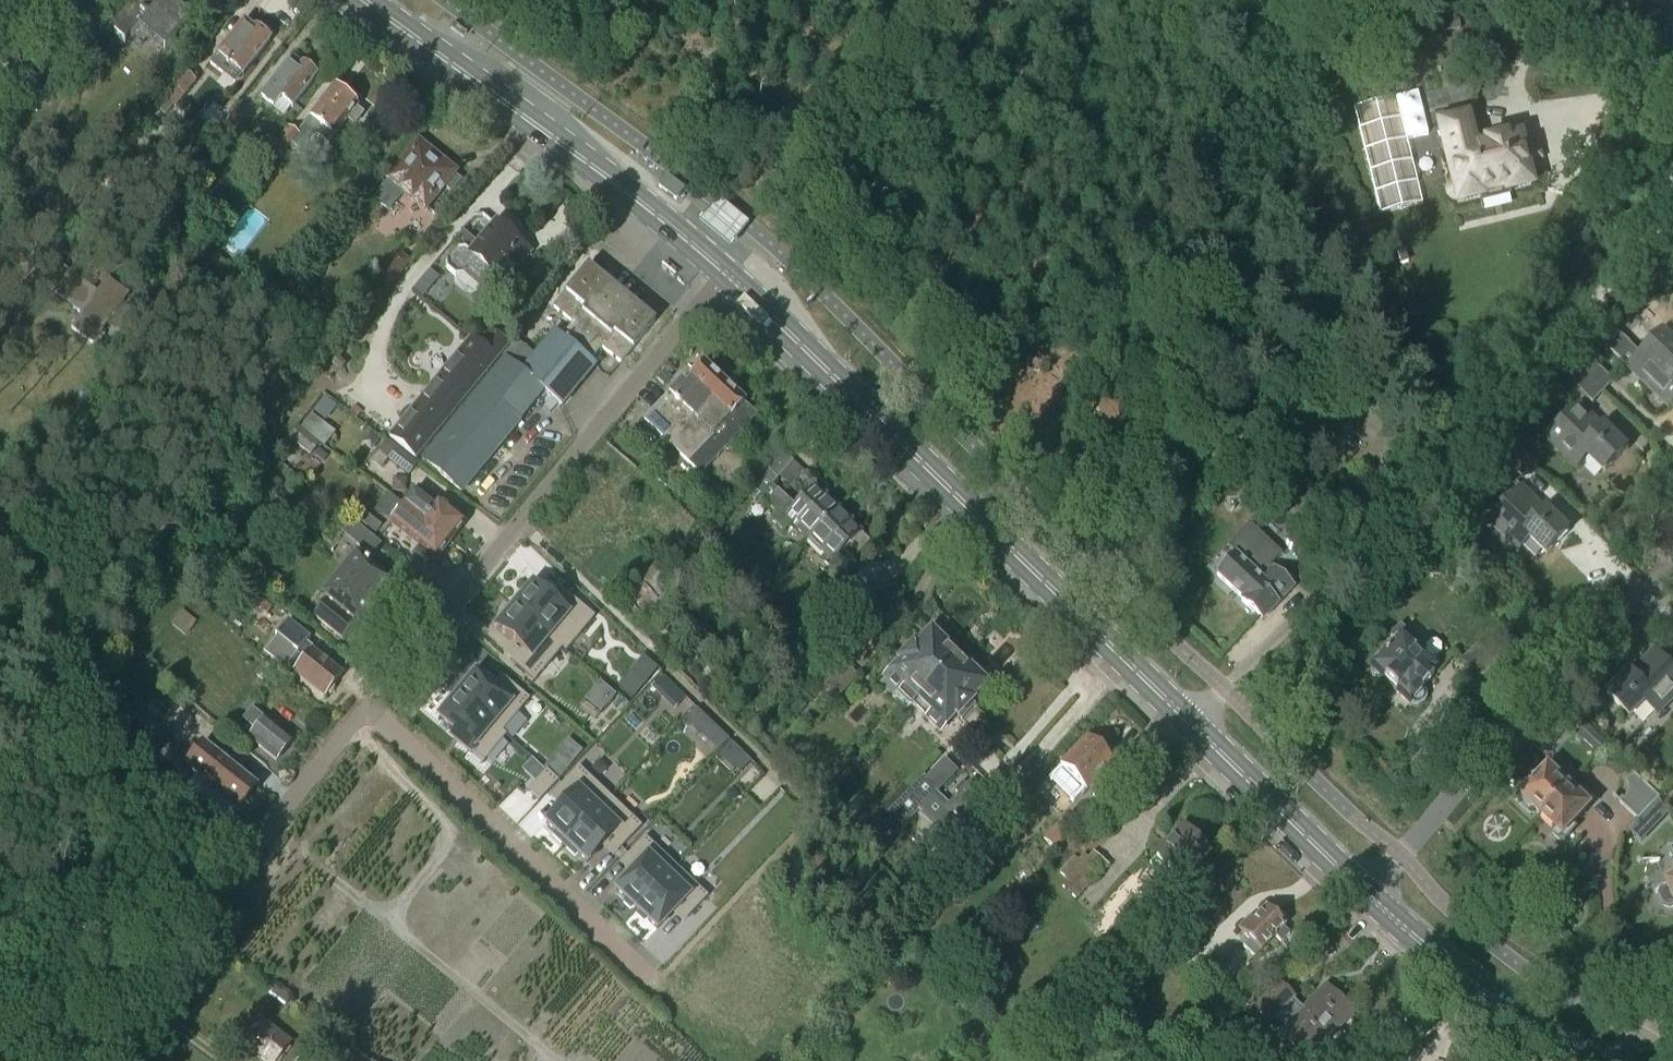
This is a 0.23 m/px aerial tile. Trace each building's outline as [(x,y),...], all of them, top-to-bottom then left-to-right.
[(130,7),(110,30),(124,43),(139,26),(164,48),(190,18),(170,0),(161,0),(158,3),(155,0),(133,0),(128,5),(130,7)] [(1401,14),(1414,10),(1411,0),(1397,0),(1401,14)] [(216,56),(209,64),(222,74),(230,65),(243,76),(271,40),(270,39),(269,34),(261,28),(257,29),(255,27),(254,29),(244,21),(216,54),(216,56)] [(448,26),(462,36),(466,31),(452,21),(448,26)] [(281,101),(292,109),(318,76),(316,75),(316,70),(310,66),(304,66),(293,56),(259,100),(274,111),(281,101)] [(175,107),(196,81),(186,72),(164,98),(175,107)] [(297,134),(288,127),(271,149),(284,160),(294,147),(303,154),(317,136),(327,145),(332,137),(334,138),(347,121),(354,126),(364,114),(357,109),(360,106),(333,86),(303,126),(304,126),(297,134)] [(1463,111),(1439,117),(1441,126),(1439,127),(1451,176),(1452,178),(1450,181),(1448,187),(1449,195),(1454,200),(1457,201),(1458,204),(1459,204),(1482,198),(1482,195),(1504,190),(1505,193),(1531,187),(1519,137),(1474,148),(1468,120),(1465,121),(1463,111)] [(450,194),(460,181),(455,177),(458,173),(417,139),(383,180),(385,182),(380,189),(381,190),(373,199),(388,211),(396,202),(402,196),(425,214),(445,190),(450,194)] [(358,188),(352,195),(360,201),(365,194),(358,188)] [(712,199),(694,220),(725,246),(743,225),(712,199)] [(447,262),(447,268),(456,276),(464,275),(491,298),(504,283),(501,281),(518,261),(524,255),(516,248),(519,245),(517,243),(517,239),(510,233),(506,234),(496,226),(475,252),(470,251),(468,251),(465,249),(457,250),(447,262)] [(399,253),(378,278),(389,288),(410,263),(399,253)] [(210,256),(201,267),(215,278),(223,267),(210,256)] [(31,290),(44,287),(75,310),(91,289),(52,261),(45,272),(41,269),(29,271),(31,290)] [(574,324),(607,283),(588,267),(554,308),(574,324)] [(81,315),(72,328),(93,344),(129,295),(107,280),(97,294),(91,289),(75,310),(81,315)] [(621,364),(655,322),(607,283),(574,324),(562,339),(555,333),(535,356),(516,340),(502,357),(505,359),(422,460),(461,492),(544,392),(562,407),(595,367),(590,362),(602,348),(621,364)] [(1605,345),(1628,367),(1669,407),(1672,403),(1672,324),(1664,332),(1642,355),(1625,339),(1619,333),(1618,332),(1605,345)] [(484,351),(496,361),(509,345),(497,335),(484,351)] [(471,339),(440,376),(466,398),(496,361),(484,351),(472,341),(471,339)] [(1604,393),(1615,382),(1591,359),(1579,371),(1604,393)] [(705,406),(724,386),(704,367),(686,386),(682,383),(644,422),(667,443),(702,404),(705,406)] [(1593,403),(1604,393),(1579,371),(1570,380),(1593,403)] [(663,372),(656,379),(663,385),(670,378),(663,372)] [(431,387),(416,406),(442,427),(466,398),(440,376),(431,387)] [(702,404),(667,443),(701,475),(757,417),(745,406),(730,391),(724,386),(705,406),(702,404)] [(324,396),(314,410),(324,418),(335,405),(324,396)] [(1602,426),(1580,405),(1547,439),(1577,469),(1589,456),(1605,472),(1628,448),(1604,425),(1602,426)] [(416,406),(390,437),(416,459),(442,427),(416,406)] [(311,417),(301,430),(308,436),(320,445),(324,448),(334,435),(319,423),(311,417)] [(297,431),(291,439),(311,455),(319,446),(320,445),(308,436),(301,430),(299,429),(297,431)] [(389,443),(381,453),(410,476),(419,465),(389,443)] [(1523,478),(1534,466),(1511,444),(1500,455),(1523,478)] [(752,486),(746,491),(756,501),(759,498),(762,495),(771,485),(777,479),(767,470),(752,486)] [(661,476),(654,483),(664,491),(670,484),(661,476)] [(762,495),(759,498),(766,504),(777,514),(771,520),(783,532),(794,522),(795,524),(795,525),(797,527),(796,528),(808,539),(837,509),(828,500),(828,501),(814,488),(795,508),(778,491),(771,485),(762,495)] [(1544,509),(1522,487),(1488,522),(1518,552),(1531,539),(1546,555),(1570,531),(1546,507),(1544,509)] [(414,494),(403,508),(448,544),(464,523),(440,504),(419,488),(414,494)] [(260,494),(254,502),(262,509),(268,502),(260,494)] [(395,518),(391,523),(410,538),(420,546),(413,555),(426,565),(432,556),(436,559),(448,544),(403,508),(395,518)] [(837,509),(808,539),(820,552),(821,551),(837,566),(846,574),(855,565),(843,553),(850,546),(858,554),(869,543),(850,523),(851,522),(837,509)] [(364,513),(359,520),(376,533),(381,527),(364,513)] [(1235,555),(1216,575),(1226,585),(1243,601),(1242,602),(1263,621),(1278,604),(1293,589),(1273,570),(1271,568),(1284,555),(1250,523),(1227,548),(1235,555)] [(364,532),(354,545),(367,555),(377,543),(364,532)] [(366,624),(375,614),(372,612),(393,586),(356,555),(323,595),(329,600),(315,616),(343,639),(357,623),(360,626),(363,622),(366,624)] [(642,623),(681,584),(657,559),(619,598),(642,623)] [(267,615),(275,604),(252,586),(244,596),(267,615)] [(521,593),(511,605),(563,648),(562,649),(566,652),(592,621),(563,597),(556,605),(549,599),(533,586),(524,596),(521,593)] [(504,619),(496,629),(511,644),(518,650),(510,660),(535,681),(562,649),(563,648),(511,605),(501,617),(504,619)] [(1329,630),(1338,622),(1329,613),(1321,621),(1329,630)] [(325,698),(327,695),(331,695),(335,690),(334,687),(342,676),(312,652),(281,627),(270,641),(301,665),(294,674),(325,698)] [(1411,705),(1418,705),(1422,703),(1424,699),(1424,695),(1421,693),(1433,680),(1430,677),(1436,670),(1410,644),(1414,640),(1401,627),(1392,637),(1396,641),(1370,668),(1374,671),(1375,674),(1381,676),(1411,705)] [(938,646),(927,636),(916,648),(915,646),(900,662),(902,663),(886,680),(885,679),(876,689),(903,715),(912,706),(958,657),(956,657),(955,656),(954,652),(947,644),(943,644),(941,643),(938,646)] [(850,643),(840,653),(849,662),(860,651),(850,643)] [(1656,650),(1633,673),(1631,671),(1608,695),(1631,717),(1646,702),(1659,714),(1672,700),(1672,667),(1656,650)] [(957,717),(972,702),(971,700),(982,689),(968,675),(971,672),(970,670),(968,665),(960,657),(958,657),(912,706),(940,732),(956,715),(957,717)] [(844,666),(838,659),(819,679),(826,685),(825,686),(838,699),(858,677),(845,665),(844,666)] [(463,683),(457,690),(459,694),(457,697),(502,734),(502,733),(529,701),(508,682),(498,694),(492,688),(475,675),(467,685),(463,683)] [(626,677),(617,688),(632,700),(641,690),(626,677)] [(663,677),(651,689),(665,704),(678,691),(663,677)] [(447,708),(439,718),(454,731),(465,740),(461,745),(472,755),(483,764),(506,736),(502,733),(502,734),(457,697),(455,699),(451,697),(445,704),(447,708)] [(266,720),(252,709),(243,720),(257,731),(250,740),(276,761),(293,741),(266,719),(266,720)] [(696,709),(685,721),(700,735),(711,724),(696,709)] [(148,759),(166,738),(141,716),(123,737),(148,759)] [(1588,726),(1578,736),(1583,740),(1598,754),(1608,744),(1592,730),(1588,726)] [(1063,768),(1051,781),(1073,802),(1084,789),(1085,790),(1112,762),(1089,739),(1062,767),(1063,768)] [(198,775),(187,789),(228,822),(238,808),(255,788),(204,747),(187,767),(198,775)] [(922,779),(887,815),(902,829),(937,793),(958,772),(945,760),(924,780),(922,779)] [(1543,816),(1570,787),(1549,767),(1522,796),(1524,798),(1524,802),(1530,808),(1534,808),(1543,816)] [(560,809),(546,824),(556,833),(553,836),(564,847),(610,798),(579,768),(556,792),(567,802),(560,809)] [(536,783),(528,791),(539,802),(558,782),(547,772),(546,773),(536,783)] [(1639,821),(1660,799),(1637,777),(1629,779),(1630,786),(1629,791),(1628,795),(1626,798),(1622,804),(1639,821)] [(997,808),(970,782),(967,786),(963,783),(954,791),(958,795),(944,809),(971,835),(997,808)] [(1566,840),(1577,828),(1573,825),(1591,806),(1570,787),(1543,816),(1555,827),(1554,836),(1558,840),(1564,839),(1566,840)] [(610,798),(564,847),(575,857),(578,854),(587,863),(602,848),(608,841),(619,851),(642,828),(610,798)] [(1652,831),(1666,816),(1655,806),(1641,821),(1652,831)] [(1055,851),(1072,832),(1060,821),(1043,840),(1055,851)] [(1196,842),(1183,830),(1149,865),(1174,889),(1208,854),(1207,853),(1209,848),(1208,843),(1205,840),(1199,840),(1196,842)] [(630,875),(616,890),(625,899),(623,904),(630,910),(634,908),(637,910),(676,868),(645,838),(626,858),(637,868),(630,875)] [(1075,902),(1107,867),(1092,853),(1060,887),(1075,902)] [(676,868),(637,910),(639,912),(637,916),(644,923),(648,921),(657,930),(672,914),(679,907),(689,918),(708,898),(676,868)] [(1667,882),(1669,886),(1661,889),(1659,896),(1664,907),(1670,910),(1672,908),(1672,879),(1667,882)] [(1274,916),(1265,907),(1262,910),(1260,908),(1240,929),(1251,940),(1244,947),(1254,957),(1274,937),(1281,944),(1290,935),(1283,928),(1285,926),(1281,922),(1281,919),(1278,916),(1274,916)] [(1293,999),(1280,986),(1255,1012),(1268,1024),(1274,1018),(1286,1030),(1280,1036),(1296,1051),(1295,1052),(1302,1058),(1309,1052),(1312,1055),(1353,1013),(1326,988),(1303,1012),(1291,1001),(1293,999)] [(275,988),(270,994),(285,1006),(290,999),(275,988)] [(290,1044),(264,1024),(247,1046),(266,1060),(277,1060),(290,1044)] [(351,1049),(341,1060),(366,1060),(351,1049)]
